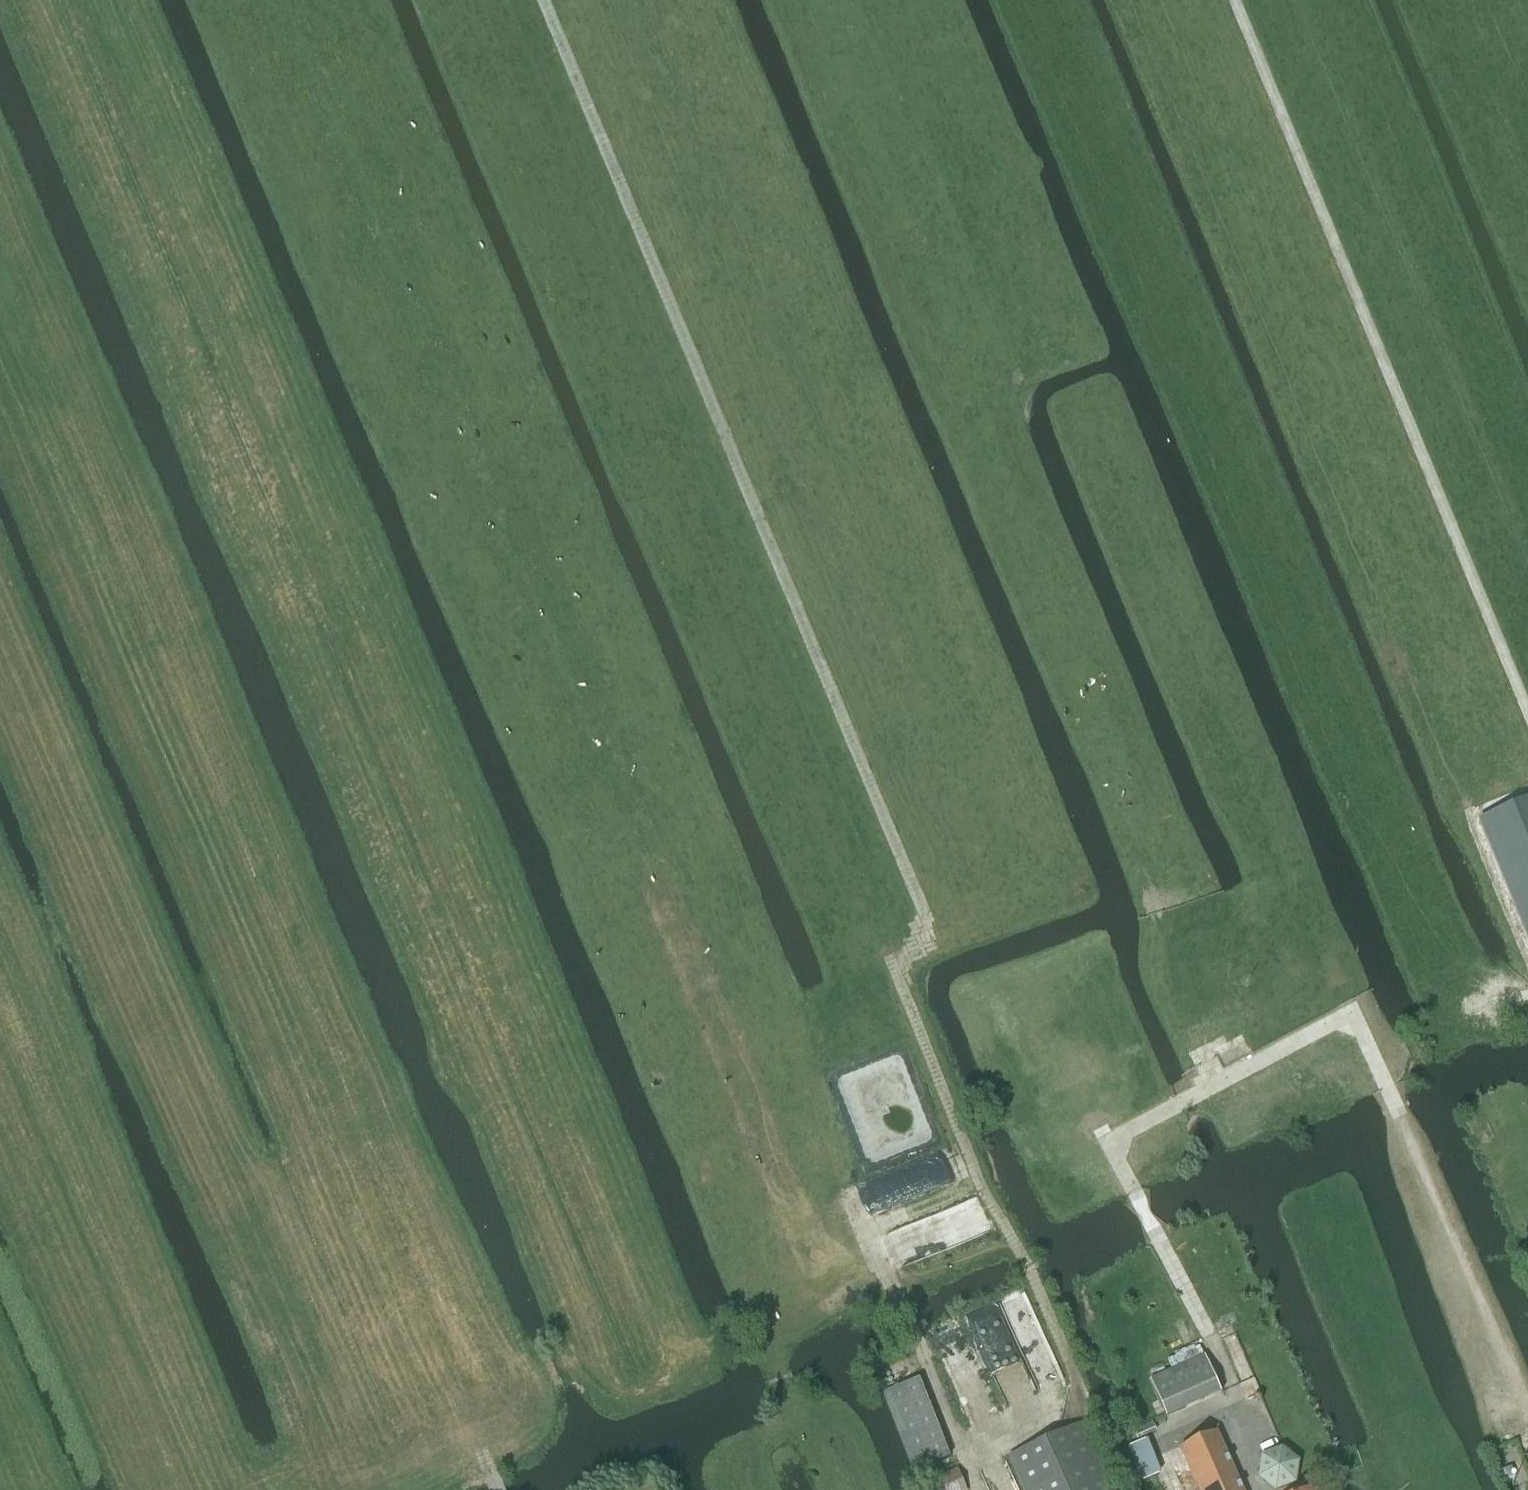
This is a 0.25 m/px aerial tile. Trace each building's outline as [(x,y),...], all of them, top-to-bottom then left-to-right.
[(1478,820),(1527,940),(1527,800),(1478,820)] [(1167,1371),(1149,1379),(1166,1418),(1184,1409),(1167,1371)] [(906,1387),(888,1394),(917,1469),(936,1462),(906,1387)] [(1083,1423),(1009,1456),(1024,1489),(1113,1489),(1083,1423)] [(1137,1440),(1156,1432),(1152,1423),(1133,1431),(1137,1440)] [(1216,1431),(1180,1448),(1199,1489),(1242,1489),(1216,1431)] [(1259,1478),(1275,1489),(1279,1489),(1296,1483),(1299,1462),(1282,1448),(1281,1449),(1262,1456),(1259,1478)] [(1506,1480),(1515,1475),(1511,1466),(1501,1471),(1506,1480)] [(958,1470),(934,1479),(939,1489),(966,1489),(958,1470)]
